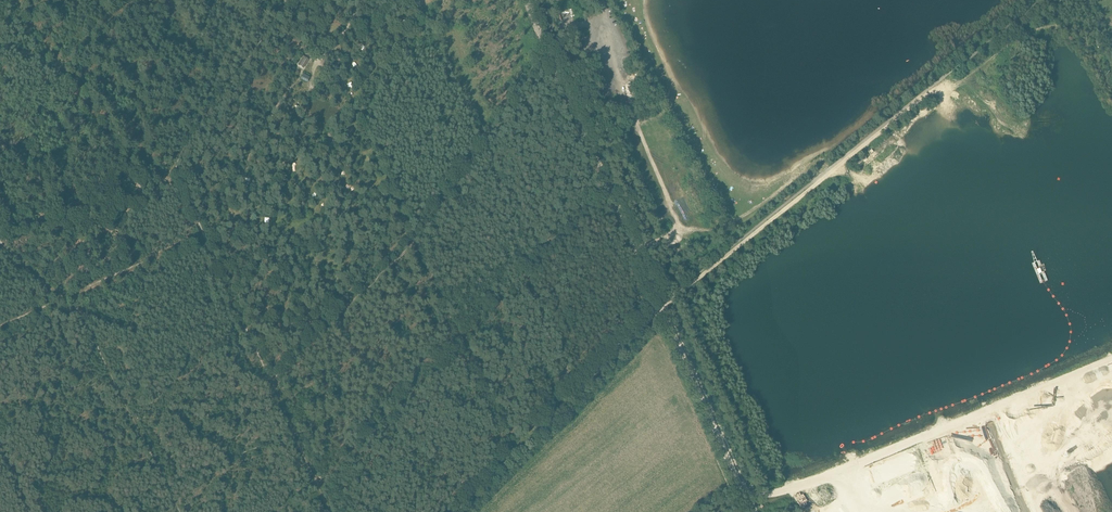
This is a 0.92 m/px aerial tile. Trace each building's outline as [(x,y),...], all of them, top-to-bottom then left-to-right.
[(581,42),(586,51),(592,48),(587,39),(581,42)]
